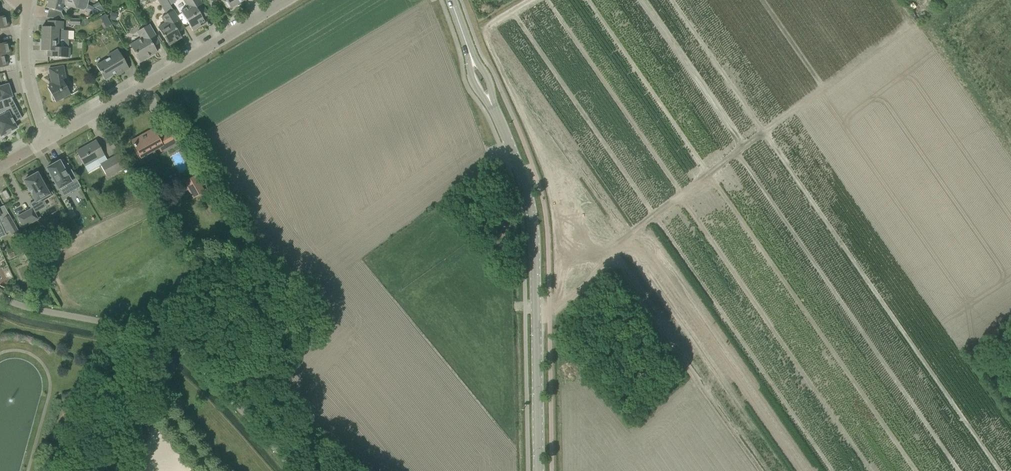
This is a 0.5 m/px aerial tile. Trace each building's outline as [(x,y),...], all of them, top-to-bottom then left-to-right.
[(72,0),(46,0),(46,2),(48,2),(46,8),(56,10),(61,12),(63,4),(81,10),(86,8),(87,4),(72,0)] [(192,31),(201,26),(200,24),(204,21),(202,18),(208,14),(200,0),(185,0),(187,3),(185,4),(187,7),(180,11),(192,31)] [(226,1),(225,2),(228,8),(230,7),(230,8),(244,0),(225,0),(226,1)] [(158,27),(163,37),(168,45),(181,37),(178,32),(184,29),(173,10),(161,17),(165,23),(158,27)] [(105,14),(100,17),(103,22),(108,19),(105,14)] [(9,27),(6,15),(0,17),(0,29),(9,27)] [(42,27),(41,39),(60,39),(67,40),(68,31),(63,31),(63,21),(48,21),(48,27),(42,27)] [(136,58),(138,61),(139,60),(140,62),(157,52),(153,46),(160,42),(155,33),(149,24),(137,32),(141,38),(130,45),(137,57),(136,58)] [(60,39),(41,39),(41,51),(47,51),(46,57),(62,57),(70,57),(70,48),(62,48),(60,48),(60,39)] [(5,55),(11,54),(8,42),(0,44),(0,56),(5,55)] [(112,56),(96,65),(104,80),(118,72),(120,74),(129,69),(117,49),(110,53),(112,56)] [(66,87),(69,85),(65,78),(63,66),(48,69),(52,85),(47,88),(55,102),(70,94),(66,87)] [(14,122),(22,118),(11,97),(12,97),(8,84),(0,87),(0,100),(1,100),(4,108),(0,110),(0,135),(0,136),(3,135),(4,136),(10,133),(9,131),(12,130),(11,128),(16,126),(14,122)] [(132,141),(137,150),(141,157),(159,147),(161,151),(176,142),(169,131),(157,137),(153,130),(132,141)] [(78,155),(75,156),(80,164),(82,163),(84,166),(104,155),(96,140),(76,151),(78,155)] [(100,164),(107,177),(126,167),(118,154),(100,164)] [(67,175),(59,161),(56,163),(55,161),(48,165),(49,166),(46,168),(58,189),(65,185),(70,193),(80,187),(72,172),(67,175)] [(44,187),(37,173),(32,176),(32,174),(27,177),(28,178),(24,180),(27,187),(27,188),(31,195),(32,195),(35,201),(41,198),(42,201),(52,195),(47,185),(44,187)] [(184,182),(193,197),(203,191),(194,176),(184,182)] [(1,192),(6,200),(10,198),(5,190),(1,192)] [(23,227),(37,219),(32,209),(17,217),(23,227)] [(0,215),(0,230),(7,227),(12,235),(18,231),(8,215),(2,219),(0,215)]
